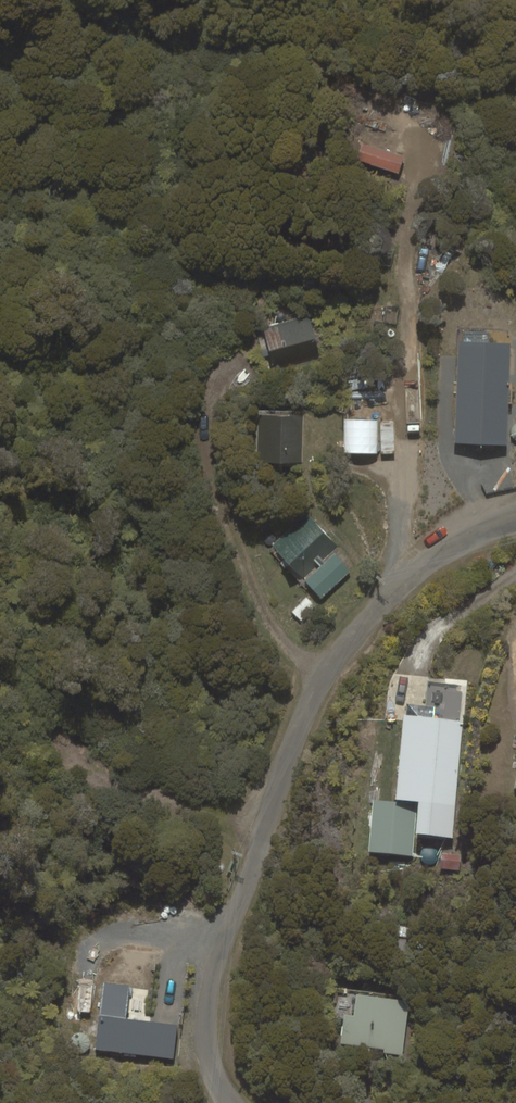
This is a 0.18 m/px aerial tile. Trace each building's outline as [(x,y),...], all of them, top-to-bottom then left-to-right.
[(363,143),(357,160),(398,174),(404,157),(363,143)] [(264,328),(272,364),(317,353),(309,318),(264,328)] [(463,342),(459,341),(455,443),(507,445),(511,343),(489,343),(490,333),(464,332),(463,342)] [(301,462),(303,415),(259,413),(257,460),(301,462)] [(336,547),(311,517),(276,546),(300,576),(336,547)] [(335,554),(305,579),(321,598),(351,573),(335,554)] [(404,716),(395,799),(420,801),(416,834),(452,837),(463,722),(404,716)] [(412,856),(417,803),(373,800),(369,852),(412,856)] [(131,986),(104,982),(95,1049),(174,1059),(178,1025),(126,1018),(131,986)] [(409,1002),(356,995),(354,1016),(344,1014),(340,1044),(402,1052),(409,1002)]
